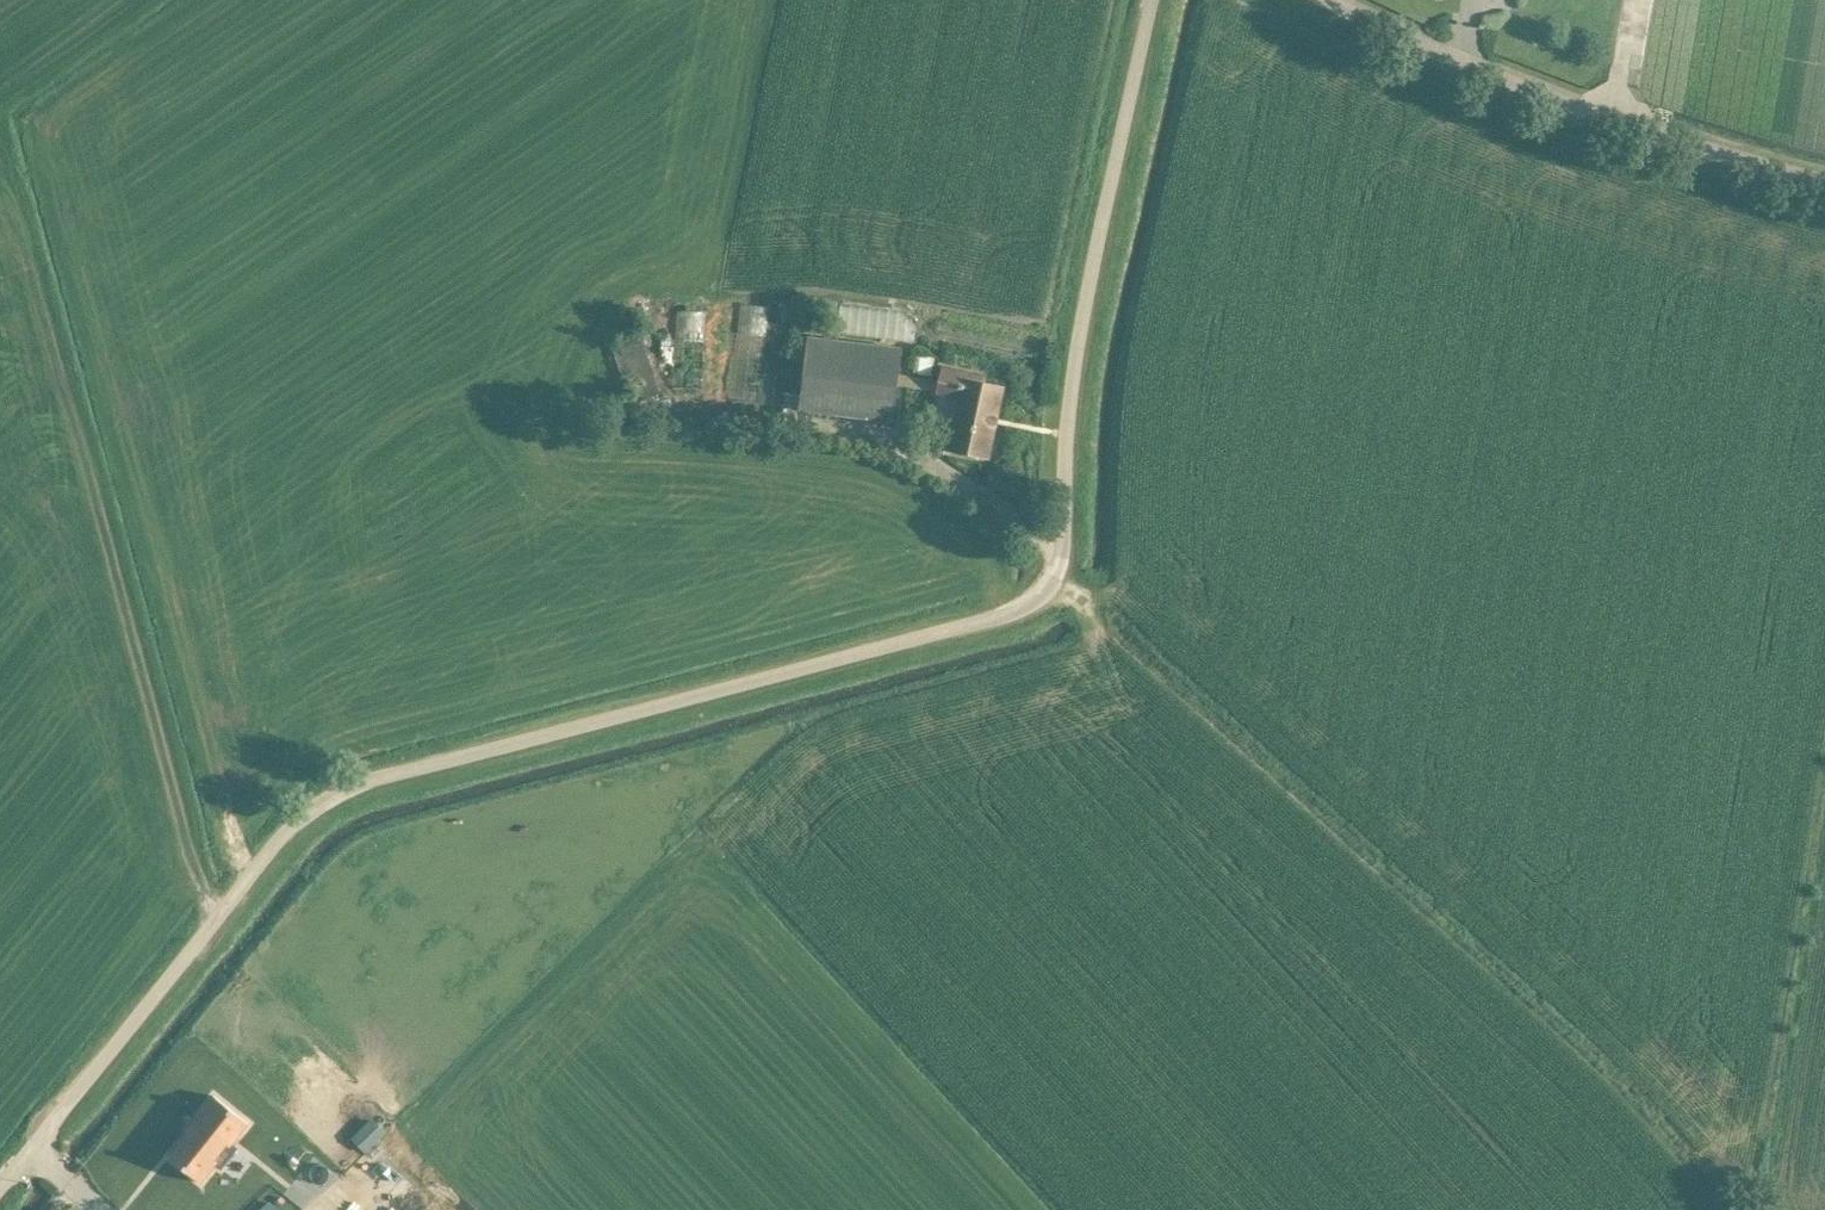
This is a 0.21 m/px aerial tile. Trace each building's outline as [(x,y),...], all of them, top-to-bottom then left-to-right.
[(771,307),(741,304),(732,403),(762,405),(771,307)] [(707,310),(678,309),(673,393),(702,394),(707,310)] [(893,423),(898,386),(899,374),(902,347),(809,337),(798,411),(893,423)] [(913,373),(932,375),(934,357),(916,354),(913,373)] [(946,449),(988,457),(1002,388),(984,384),(984,377),(941,368),(938,380),(899,374),(898,386),(936,391),(935,394),(957,398),(946,449)] [(352,1166),(372,1147),(356,1130),(336,1149),(352,1166)] [(294,1155),(285,1165),(308,1187),(317,1177),(294,1155)] [(200,1199),(188,1209),(210,1209),(200,1199)]
